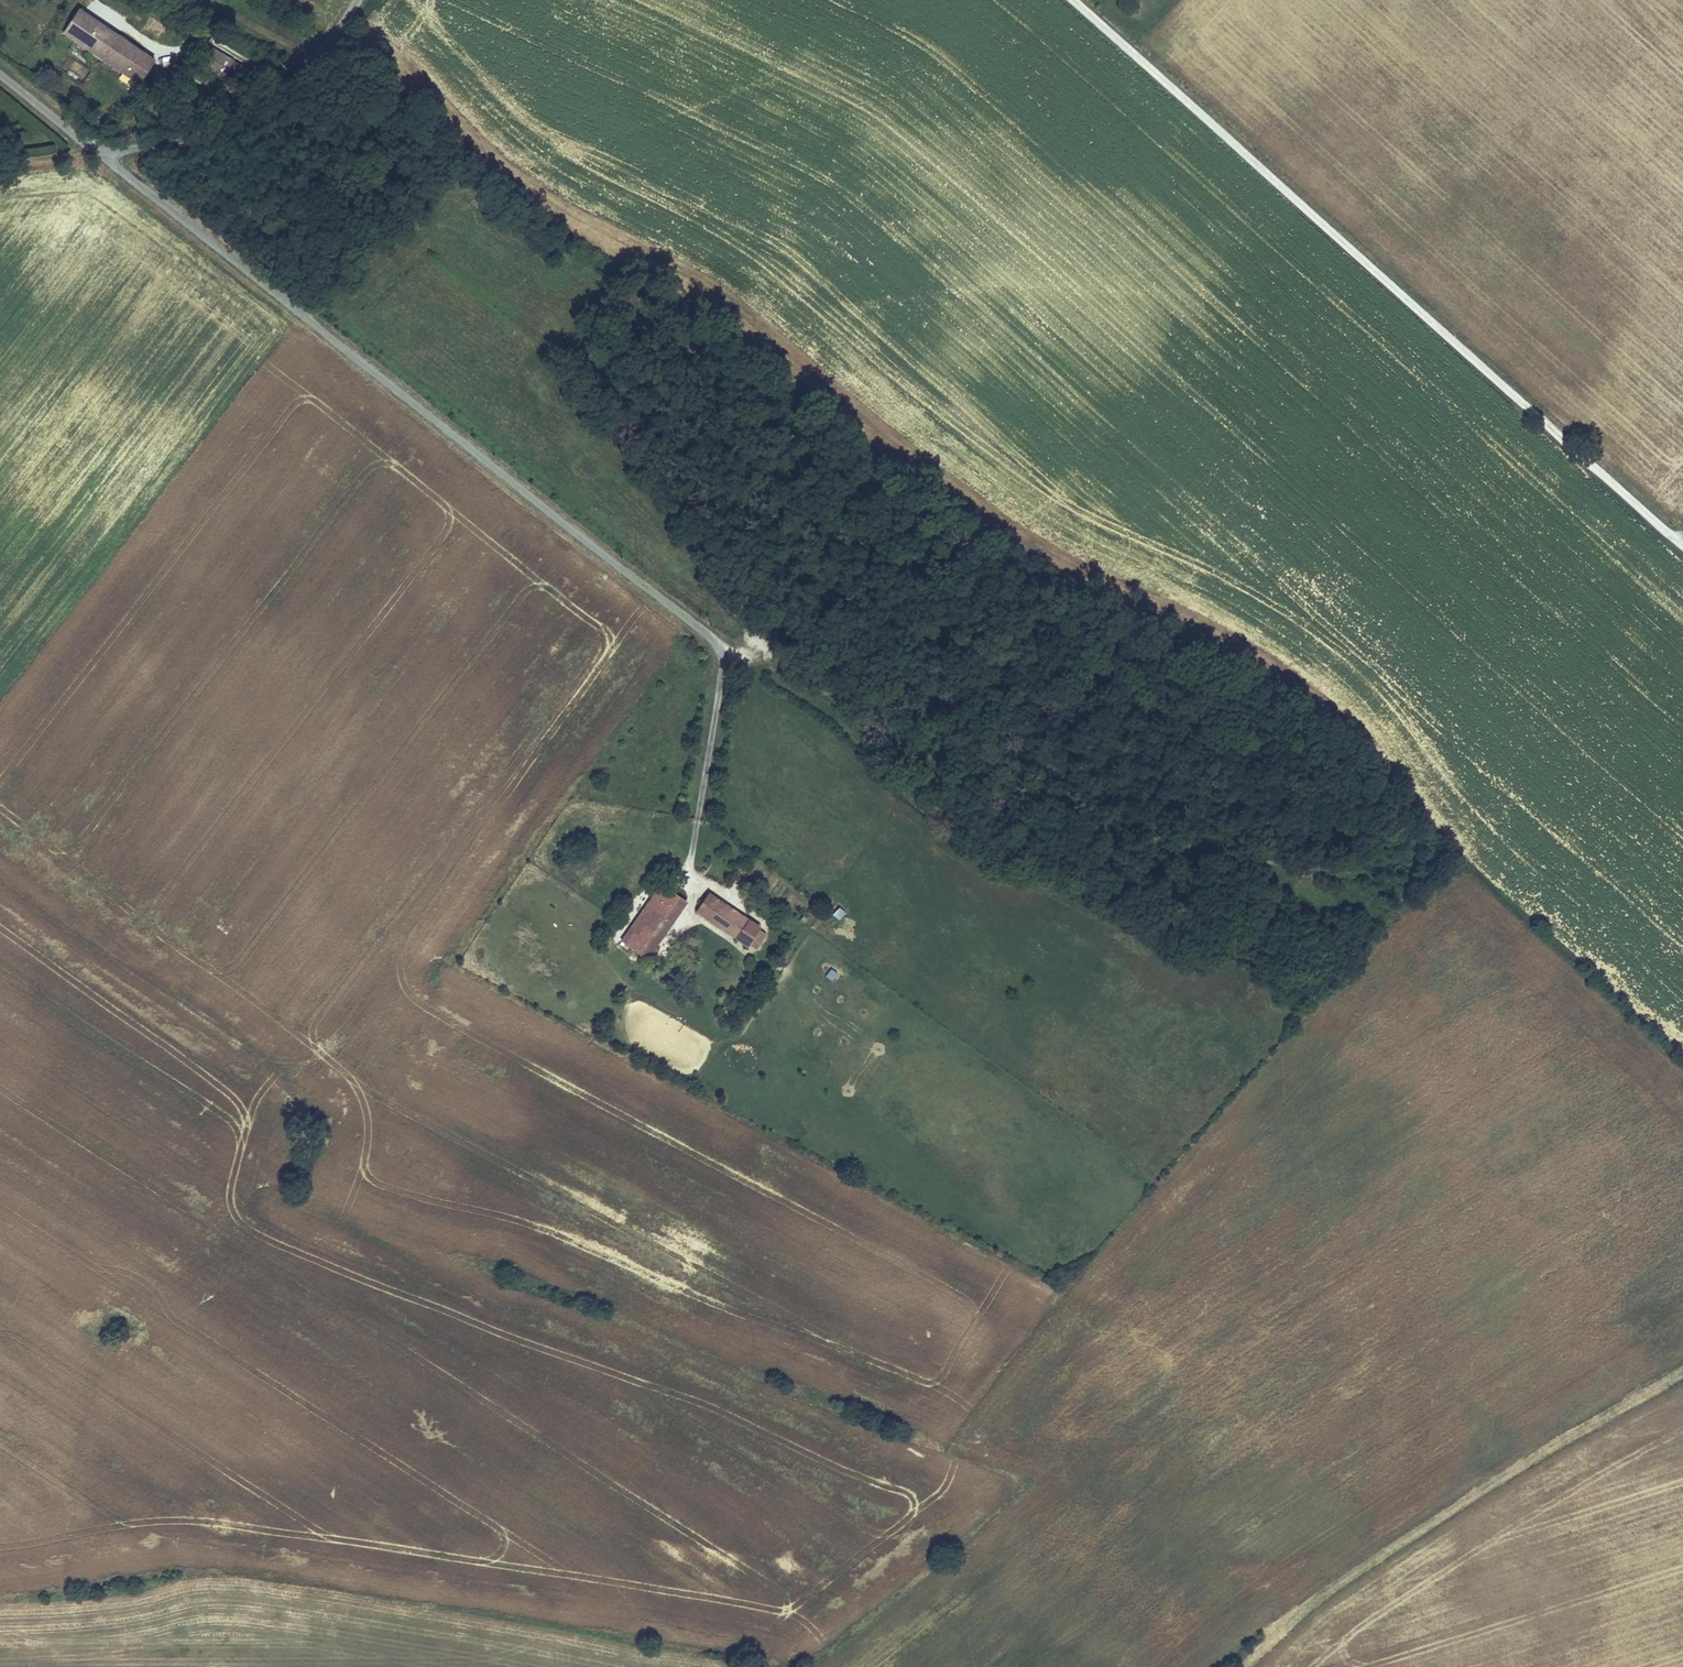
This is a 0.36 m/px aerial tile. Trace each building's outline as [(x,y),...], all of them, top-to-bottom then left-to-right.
[(154,57),(78,5),(59,32),(135,84),(154,57)] [(205,45),(197,61),(222,75),(231,58),(205,45)] [(710,869),(704,865),(699,873),(705,876),(710,869)] [(660,883),(651,896),(664,905),(673,892),(660,883)] [(734,938),(750,914),(710,888),(694,912),(734,938)] [(646,943),(653,948),(686,902),(673,892),(664,905),(651,896),(619,940),(639,954),(646,943)] [(750,914),(734,938),(747,946),(748,944),(761,923),(763,922),(750,914)] [(755,949),(769,928),(761,923),(748,944),(755,949)] [(639,954),(645,959),(653,948),(646,943),(639,954)]
